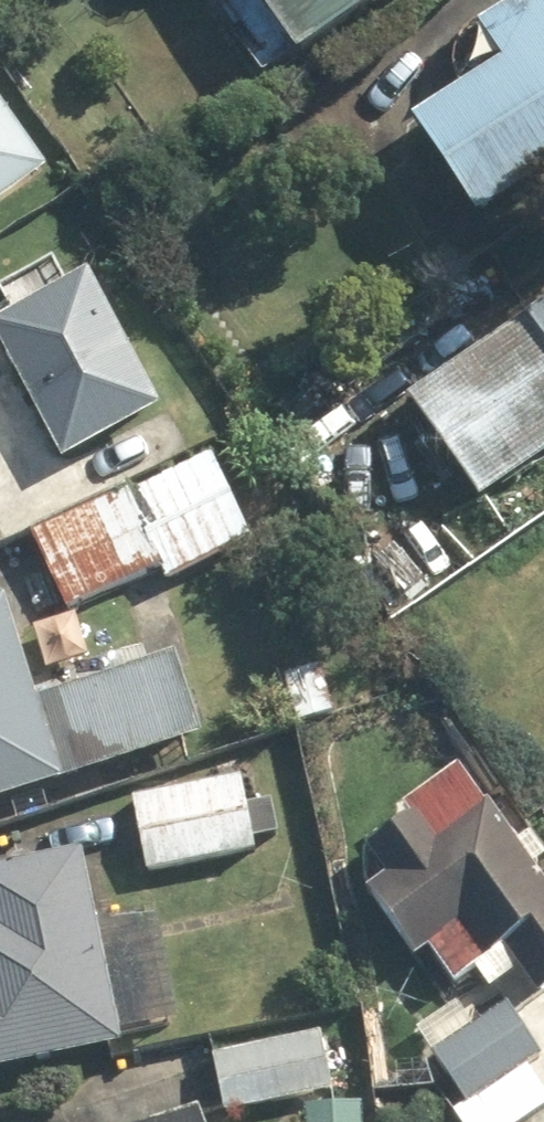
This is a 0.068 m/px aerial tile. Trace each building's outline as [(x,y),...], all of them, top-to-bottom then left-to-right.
[(217,13),(235,0),(208,0),(217,13)] [(387,0),(249,0),(297,66),(387,0)] [(469,30),(496,71),(403,133),(471,235),(543,186),(543,0),(514,0),(469,30)] [(0,115),(0,220),(50,184),(0,115)] [(0,308),(0,361),(59,464),(152,410),(71,268),(0,308)] [(543,455),(543,276),(532,285),(542,301),(394,404),(467,509),(543,455)] [(156,571),(164,588),(249,550),(208,458),(37,535),(71,609),(156,571)] [(0,606),(0,809),(201,746),(176,666),(37,710),(4,604),(0,606)] [(360,697),(330,650),(276,684),(305,731),(360,697)] [(362,833),(362,905),(383,933),(397,922),(449,994),(473,976),(488,996),(499,988),(519,1015),(543,997),(543,895),(531,877),(543,868),(543,865),(525,839),(509,850),(450,769),(362,833)] [(272,799),(245,803),(241,783),(129,804),(142,875),(254,854),(252,842),(279,837),(272,799)] [(92,923),(78,852),(0,867),(0,1073),(116,1051),(114,1038),(173,1027),(151,912),(92,923)] [(503,1007),(425,1064),(468,1121),(530,1121),(543,1112),(543,1101),(524,1073),(542,1060),(503,1007)] [(330,1092),(316,1031),(208,1055),(222,1116),(330,1092)] [(360,1109),(297,1112),(297,1121),(361,1121),(360,1109)] [(192,1112),(168,1121),(196,1121),(192,1112)]
